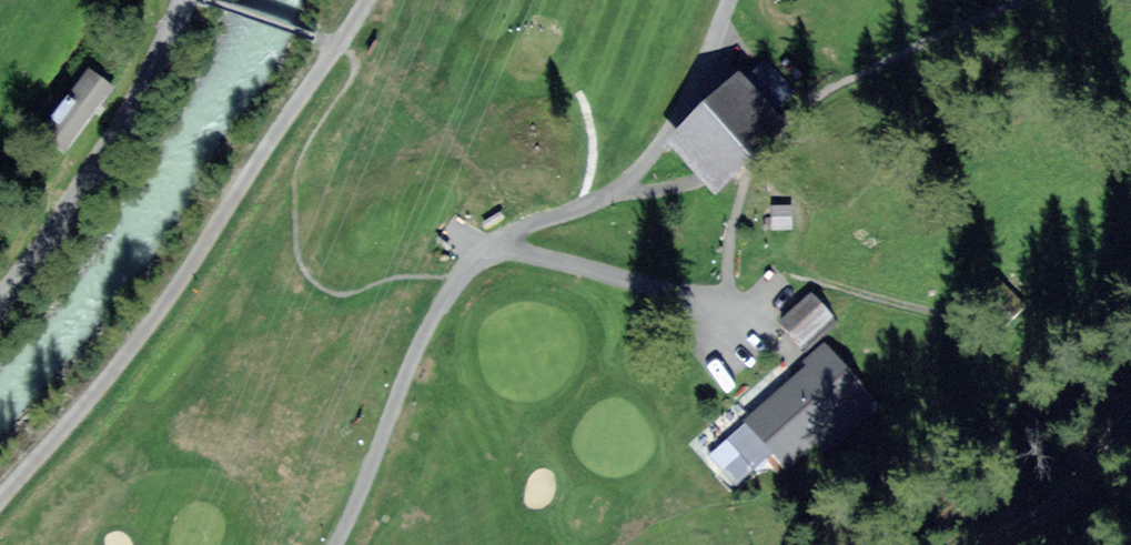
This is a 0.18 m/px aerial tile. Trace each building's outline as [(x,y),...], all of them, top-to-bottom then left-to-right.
[(88,66),(39,132),(61,148),(110,82),(88,66)] [(739,73),(665,141),(715,194),(788,126),(739,73)] [(810,286),(776,315),(793,335),(827,306),(810,286)] [(806,368),(742,421),(791,481),(882,408),(826,340),(800,361),(806,368)]
